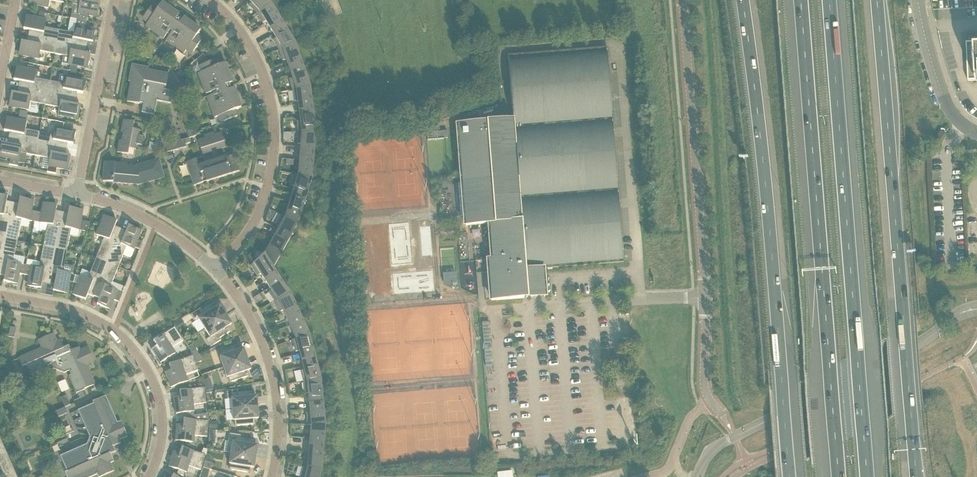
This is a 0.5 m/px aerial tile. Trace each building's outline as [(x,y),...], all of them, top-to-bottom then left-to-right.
[(65,0),(29,0),(29,2),(33,3),(33,5),(48,8),(50,0),(64,3),(65,0)] [(64,3),(73,5),(79,6),(77,15),(71,14),(70,18),(86,21),(87,15),(93,17),(93,15),(98,16),(100,4),(96,3),(96,0),(65,0),(64,3)] [(251,2),(249,5),(256,13),(271,2),(269,0),(249,0),(251,2)] [(283,22),(271,2),(256,13),(262,23),(266,21),(271,30),(283,22)] [(177,17),(178,15),(161,3),(157,8),(152,4),(144,16),(149,20),(145,26),(163,39),(169,30),(170,31),(179,19),(177,17)] [(44,27),(46,20),(30,17),(30,18),(26,17),(23,29),(28,30),(27,36),(57,42),(59,30),(44,27)] [(85,27),(86,21),(70,18),(70,19),(76,20),(74,33),(59,30),(57,42),(87,48),(88,42),(92,43),(95,31),(90,30),(91,28),(85,27)] [(196,36),(200,30),(183,18),(181,21),(179,19),(170,31),(172,32),(166,40),(184,53),(186,50),(191,54),(202,39),(196,36)] [(279,50),(295,42),(283,22),(271,30),(276,38),(273,40),(279,50)] [(54,54),(57,42),(27,36),(25,42),(21,42),(19,53),(23,54),(23,56),(38,59),(40,51),(54,54)] [(57,42),(54,54),(63,56),(69,57),(67,65),(87,69),(88,67),(90,55),(86,54),(87,48),(57,42)] [(289,68),(303,64),(295,42),(279,50),(283,60),(286,59),(289,68)] [(967,44),(969,76),(967,76),(968,81),(976,81),(976,44),(967,44)] [(623,262),(623,261),(606,47),(508,55),(513,118),(507,118),(507,121),(457,125),(465,226),(489,224),(492,259),(488,260),(491,300),(524,298),(523,292),(530,292),(530,297),(537,297),(537,291),(544,290),(543,268),(623,262)] [(224,63),(218,66),(216,59),(202,64),(205,71),(198,73),(205,93),(212,90),(213,93),(230,86),(229,84),(232,83),(224,63)] [(180,84),(187,80),(176,63),(169,67),(180,84)] [(293,90),(310,86),(303,64),(289,68),(292,78),(289,79),(293,90)] [(149,68),(148,68),(138,66),(131,71),(129,82),(131,82),(127,102),(139,104),(139,103),(143,104),(141,112),(154,115),(156,101),(170,103),(172,91),(163,90),(164,85),(166,86),(168,74),(149,70),(149,68)] [(35,78),(36,71),(21,67),(20,69),(16,68),(14,80),(18,81),(17,87),(47,93),(49,81),(35,78)] [(49,81),(47,93),(77,99),(78,93),(83,94),(85,82),(81,81),(81,79),(75,78),(76,72),(70,71),(69,77),(65,76),(64,84),(58,83),(49,81)] [(233,88),(231,89),(230,86),(213,93),(214,95),(207,98),(215,118),(221,115),(224,121),(237,116),(235,110),(241,108),(233,88)] [(299,110),(313,109),(310,86),(293,90),(294,101),(298,101),(299,110)] [(45,105),(47,93),(17,87),(15,93),(11,92),(9,104),(13,105),(13,107),(29,110),(30,102),(45,105)] [(76,105),(77,99),(47,93),(45,105),(59,108),(58,116),(73,119),(74,117),(78,118),(80,106),(76,105)] [(298,132),(316,132),(313,109),(299,110),(300,120),(297,121),(298,132)] [(25,129),(26,121),(11,118),(10,120),(6,119),(4,131),(8,132),(7,138),(37,144),(39,132),(25,129)] [(133,129),(134,122),(123,120),(121,132),(125,133),(125,130),(132,132),(132,129),(133,129)] [(188,138),(196,136),(193,126),(185,129),(188,138)] [(71,132),(71,130),(55,127),(54,135),(39,132),(37,144),(67,150),(68,144),(73,144),(75,133),(71,132)] [(161,138),(169,136),(166,127),(158,129),(161,138)] [(125,133),(124,137),(137,140),(143,141),(144,136),(138,135),(139,130),(133,129),(132,129),(132,132),(125,130),(125,133)] [(300,154),(314,155),(316,132),(298,132),(297,143),(301,144),(300,154)] [(221,134),(214,136),(214,133),(204,136),(205,139),(198,141),(201,150),(201,149),(202,154),(225,147),(224,142),(221,134)] [(123,141),(123,144),(129,146),(128,148),(129,148),(135,149),(136,144),(142,146),(143,141),(137,140),(124,137),(123,141)] [(184,139),(170,143),(169,137),(161,139),(165,153),(186,147),(185,144),(190,143),(189,138),(184,140),(184,139)] [(0,150),(0,155),(3,156),(3,158),(10,159),(9,165),(18,166),(19,161),(20,153),(35,156),(37,144),(7,138),(6,144),(1,143),(0,150)] [(123,144),(123,141),(119,141),(117,153),(128,155),(129,148),(128,148),(129,146),(123,144)] [(445,143),(431,144),(433,174),(447,173),(445,143)] [(66,156),(67,150),(37,144),(35,156),(49,159),(47,172),(56,174),(57,168),(63,169),(64,168),(68,169),(70,157),(66,156)] [(312,178),(314,155),(300,154),(298,174),(294,174),(312,178)] [(194,186),(239,171),(233,155),(204,164),(202,158),(186,163),(194,186)] [(138,185),(163,178),(159,159),(135,165),(135,167),(127,166),(127,164),(104,162),(103,181),(138,185)] [(305,200),(312,178),(294,174),(291,185),(294,186),(292,196),(305,200)] [(456,214),(455,183),(442,184),(443,214),(456,214)] [(5,239),(12,203),(6,202),(7,196),(0,194),(0,238),(5,239)] [(299,223),(305,200),(292,196),(285,216),(282,215),(299,223)] [(31,205),(31,200),(20,198),(18,204),(12,203),(5,239),(17,241),(21,219),(34,222),(36,212),(31,211),(32,205),(31,205)] [(56,211),(57,205),(45,203),(44,207),(42,207),(41,213),(36,212),(34,222),(47,224),(43,246),(55,248),(62,212),(56,211)] [(80,214),(81,210),(69,208),(68,213),(62,212),(55,248),(67,250),(71,229),(79,230),(82,215),(80,214)] [(269,209),(267,221),(273,223),(275,210),(269,209)] [(287,243),(299,223),(282,215),(276,225),(279,227),(275,236),(287,243)] [(114,226),(117,221),(105,217),(104,221),(102,220),(96,235),(104,238),(96,258),(107,263),(120,229),(114,226)] [(82,225),(82,229),(83,231),(87,232),(90,223),(83,221),(83,222),(84,222),(84,225),(82,225)] [(138,234),(140,230),(128,226),(126,231),(120,229),(107,263),(118,267),(123,253),(131,256),(134,248),(139,250),(142,242),(137,241),(139,235),(138,234)] [(274,268),(287,243),(275,236),(264,255),(273,268),(274,268)] [(17,241),(5,239),(0,267),(0,275),(5,276),(3,281),(15,284),(16,279),(18,280),(19,274),(24,275),(26,265),(23,265),(24,257),(14,256),(17,241)] [(48,284),(55,248),(43,246),(39,268),(26,265),(24,275),(29,276),(28,282),(30,282),(29,286),(41,289),(42,283),(48,284)] [(63,272),(67,250),(55,248),(48,284),(54,285),(53,291),(65,293),(66,289),(67,289),(70,274),(63,272)] [(274,268),(273,268),(264,255),(250,266),(257,276),(260,274),(266,282),(278,273),(274,268)] [(93,297),(107,263),(96,258),(90,273),(82,270),(74,291),(76,291),(74,295),(85,300),(87,295),(93,297)] [(110,288),(118,267),(107,263),(93,297),(99,299),(97,305),(108,309),(110,305),(111,306),(114,300),(118,302),(124,287),(121,292),(110,288)] [(278,273),(266,282),(271,290),(268,292),(275,301),(291,292),(278,273)] [(287,319),(300,313),(291,292),(275,301),(279,312),(283,310),(287,319)] [(219,305),(216,308),(213,303),(201,311),(200,309),(190,315),(195,322),(198,320),(204,329),(225,315),(219,305)] [(293,340),(310,334),(300,313),(287,319),(296,339),(292,340),(293,340)] [(228,326),(231,324),(225,315),(204,329),(209,338),(206,340),(210,347),(220,341),(219,339),(231,331),(228,326)] [(183,341),(177,332),(174,327),(153,341),(156,346),(151,349),(160,363),(175,353),(172,348),(183,341)] [(60,340),(57,342),(53,334),(38,340),(42,348),(18,358),(22,367),(26,365),(30,376),(48,368),(47,366),(51,364),(53,369),(64,373),(69,371),(71,375),(68,376),(76,394),(84,390),(84,389),(95,385),(86,366),(94,362),(88,347),(80,351),(78,347),(71,350),(69,345),(63,347),(60,340)] [(301,360),(315,356),(310,334),(293,340),(295,351),(299,350),(301,360)] [(244,349),(240,350),(238,345),(219,351),(221,357),(219,357),(223,367),(247,359),(244,349)] [(185,375),(197,371),(192,356),(169,365),(171,370),(165,373),(171,388),(188,381),(185,375)] [(303,381),(321,378),(315,356),(301,360),(304,369),(301,370),(303,381)] [(247,371),(251,370),(247,359),(223,367),(226,378),(228,377),(230,383),(249,376),(247,371)] [(616,387),(624,387),(622,367),(614,367),(616,387)] [(309,402),(323,401),(321,378),(303,381),(304,393),(308,393),(309,402)] [(66,379),(58,382),(62,392),(70,389),(66,379)] [(206,404),(204,388),(179,391),(180,397),(174,398),(176,414),(186,413),(194,412),(194,411),(193,405),(206,404)] [(252,391),(238,393),(237,390),(226,391),(227,400),(231,399),(231,410),(257,408),(256,397),(252,397),(252,391)] [(66,395),(61,398),(65,407),(70,405),(66,395)] [(60,456),(66,469),(66,470),(67,471),(67,472),(66,472),(65,473),(66,476),(91,476),(93,476),(97,474),(98,476),(100,476),(114,471),(110,463),(113,461),(111,455),(110,454),(111,454),(116,452),(113,446),(114,446),(121,443),(119,440),(120,439),(127,436),(120,421),(117,422),(116,419),(105,396),(92,402),(93,404),(77,411),(89,437),(87,444),(60,456)] [(325,424),(323,401),(309,402),(310,412),(306,413),(307,424),(325,424)] [(65,407),(56,411),(58,417),(67,413),(65,407)] [(254,419),(258,419),(257,408),(231,410),(232,421),(234,421),(234,426),(255,424),(254,419)] [(194,412),(186,413),(187,420),(193,420),(195,420),(194,416),(194,412)] [(195,420),(193,420),(187,420),(183,419),(183,425),(177,425),(175,441),(193,442),(194,436),(207,437),(208,421),(195,420)] [(217,430),(217,422),(209,422),(209,430),(217,430)] [(309,446),(324,447),(325,424),(307,424),(307,425),(311,425),(309,446)] [(240,438),(241,435),(229,434),(228,442),(232,443),(231,453),(256,457),(257,446),(253,445),(254,440),(240,438)] [(40,439),(38,436),(35,435),(32,436),(31,439),(32,443),(35,444),(39,442),(40,439)] [(9,460),(0,439),(0,464),(9,460)] [(189,450),(190,447),(184,445),(183,448),(181,448),(179,453),(174,451),(169,467),(178,470),(177,474),(182,476),(183,472),(186,473),(188,467),(200,471),(205,455),(189,450)] [(322,470),(324,447),(309,446),(308,455),(305,455),(304,467),(322,470)] [(210,454),(208,453),(207,453),(205,462),(204,462),(202,468),(203,468),(203,467),(203,468),(210,469),(211,470),(213,461),(213,458),(211,456),(210,454)] [(254,468),(256,457),(231,453),(229,464),(230,464),(229,469),(249,473),(250,467),(254,468)] [(9,460),(0,464),(0,467),(4,475),(0,476),(17,476),(9,460)] [(322,470),(304,467),(301,476),(320,476),(322,470)]
